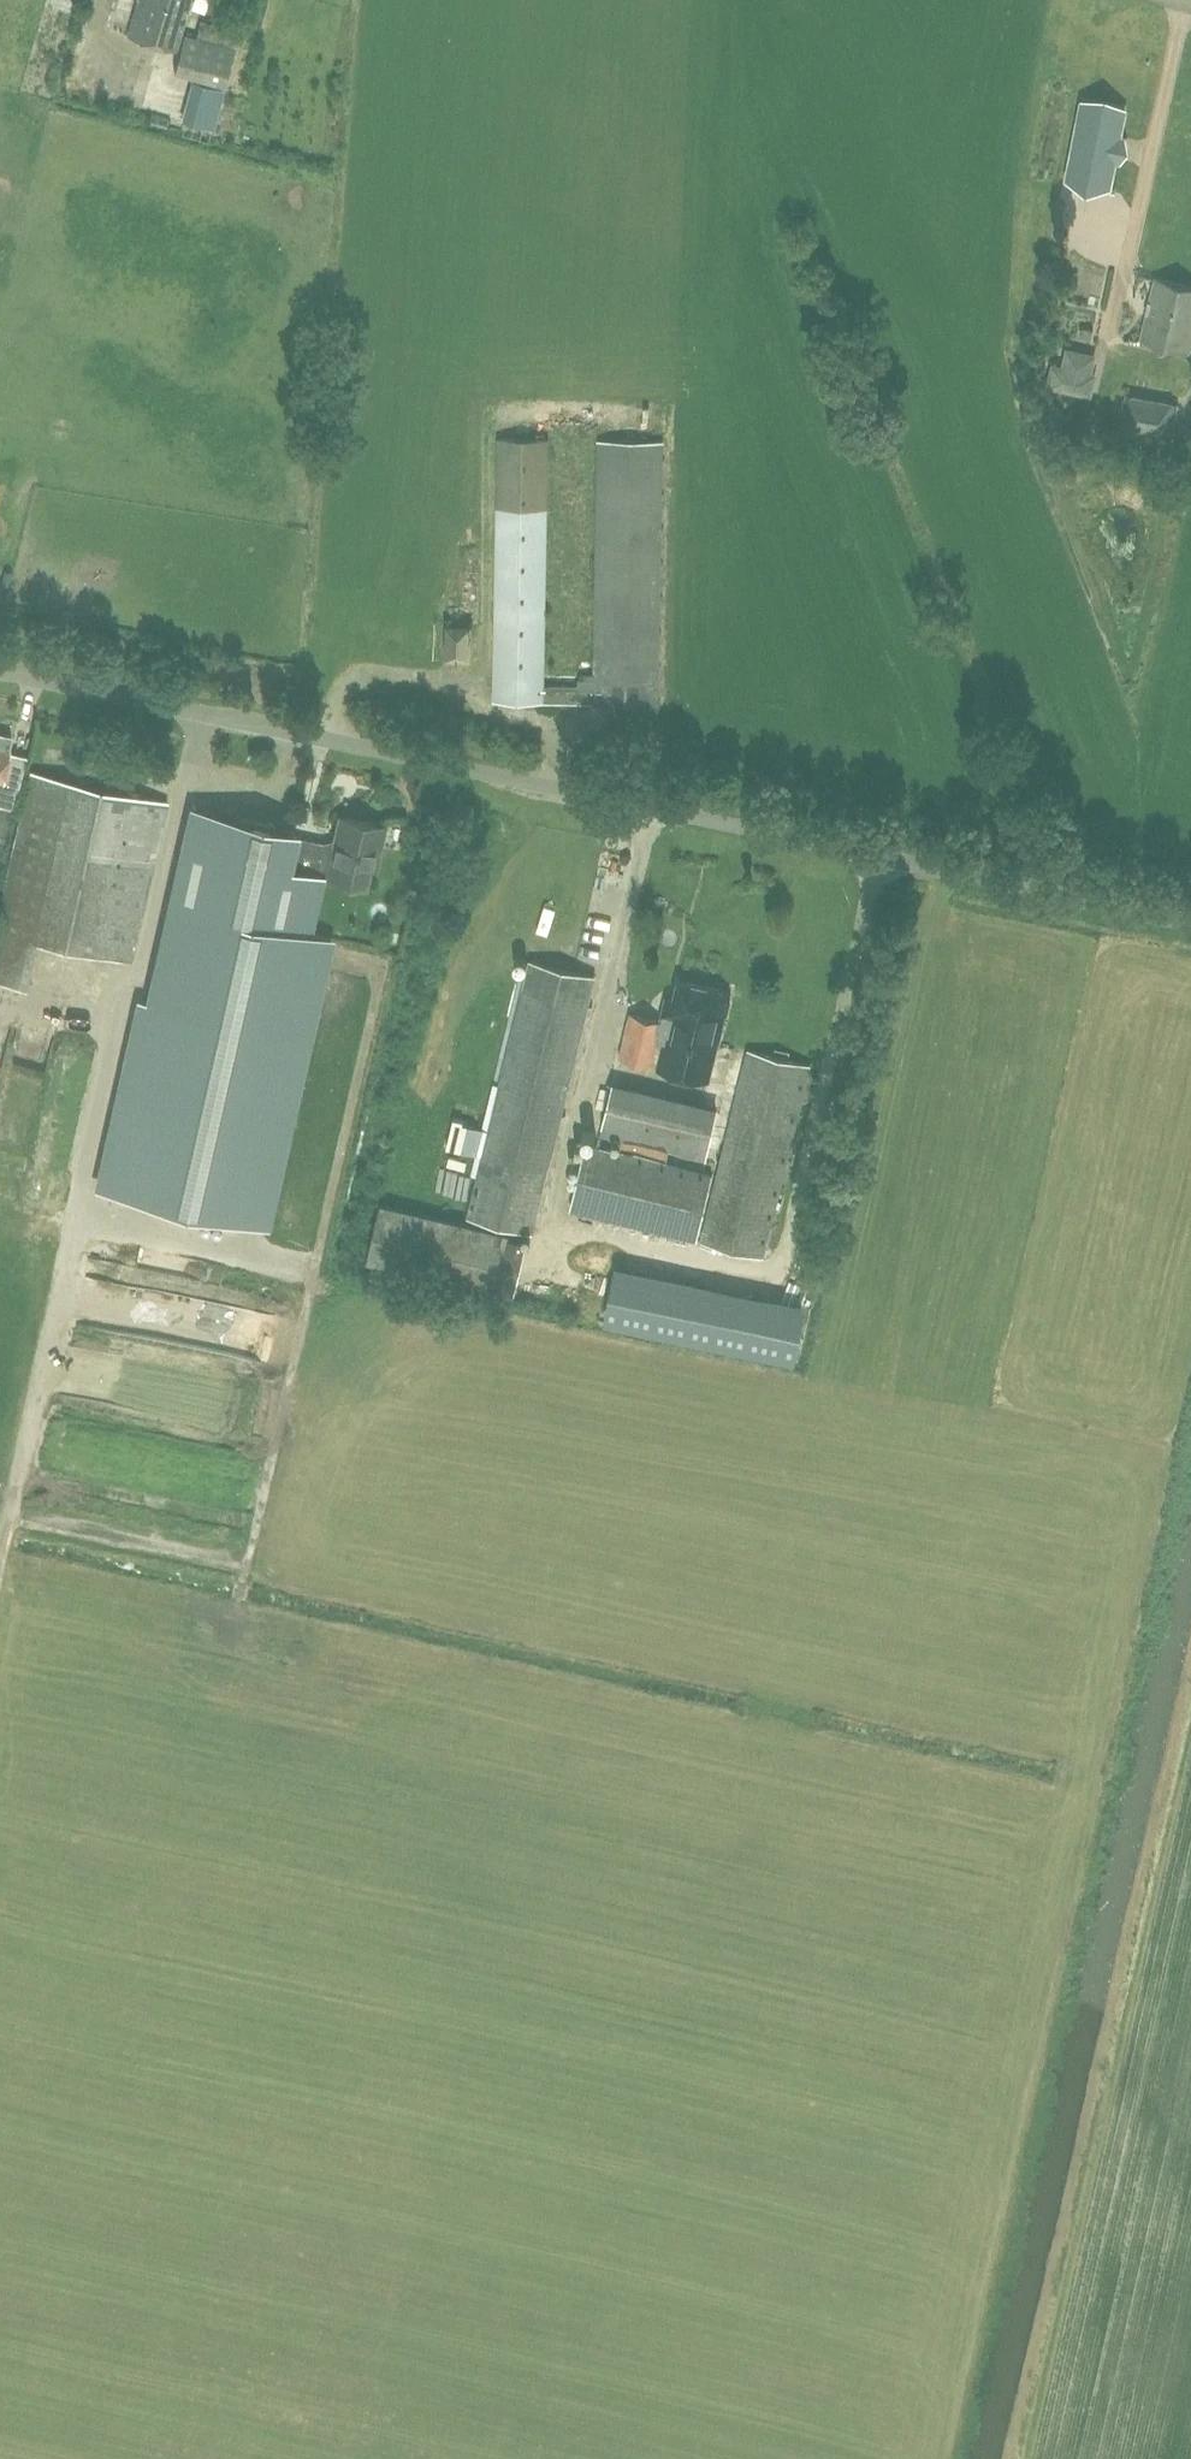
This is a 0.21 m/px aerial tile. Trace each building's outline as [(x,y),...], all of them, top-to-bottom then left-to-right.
[(175,49),(188,0),(139,0),(129,37),(175,49)] [(275,0),(261,0),(259,6),(272,11),(275,0)] [(185,34),(180,51),(175,72),(225,85),(235,48),(185,34)] [(222,91),(194,83),(184,120),(212,128),(222,91)] [(1119,139),(1125,109),(1082,101),(1067,179),(1109,188),(1115,156),(1122,158),(1126,140),(1119,139)] [(1156,278),(1141,338),(1189,350),(1190,340),(1190,286),(1156,278)] [(1047,387),(1092,397),(1098,373),(1093,372),(1097,354),(1067,347),(1062,365),(1052,363),(1047,387)] [(1179,404),(1126,394),(1119,436),(1171,445),(1179,404)] [(499,437),(497,508),(493,699),(541,700),(594,700),(657,701),(663,441),(599,439),(594,683),(541,683),(546,438),(499,437)] [(472,625),(446,624),(445,659),(470,659),(472,625)] [(290,695),(291,688),(283,686),(281,693),(290,695)] [(3,781),(10,751),(9,751),(12,736),(0,733),(0,781),(3,781)] [(0,907),(0,981),(25,986),(36,938),(132,959),(166,803),(30,773),(0,907)] [(148,1001),(143,1000),(100,1189),(264,1225),(329,937),(306,932),(313,903),(299,900),(305,871),(366,885),(370,866),(375,867),(384,825),(340,815),(334,844),(292,835),(293,830),(191,807),(148,1001)] [(528,959),(467,1216),(533,1232),(594,975),(528,959)] [(673,1021),(664,1024),(662,1033),(718,1046),(730,993),(679,980),(674,1000),(680,1001),(676,1016),(675,1016),(673,1021)] [(662,1033),(664,1024),(631,1016),(620,1060),(653,1068),(655,1059),(660,1060),(658,1070),(709,1083),(718,1046),(662,1033)] [(30,1075),(53,1075),(53,1044),(30,1043),(30,1075)] [(764,1257),(810,1065),(748,1050),(701,1242),(764,1257)] [(717,1112),(705,1109),(614,1086),(602,1134),(705,1160),(717,1112)] [(586,1144),(575,1188),(570,1208),(694,1240),(711,1175),(586,1144)] [(528,1240),(509,1235),(380,1203),(366,1259),(514,1296),(528,1240)] [(803,1318),(614,1280),(605,1322),(794,1361),(803,1318)]
